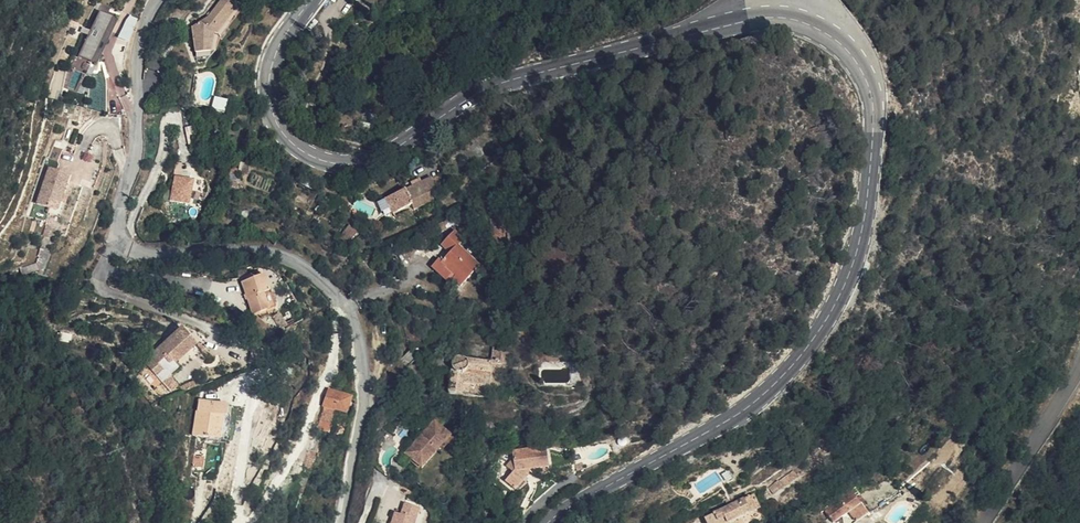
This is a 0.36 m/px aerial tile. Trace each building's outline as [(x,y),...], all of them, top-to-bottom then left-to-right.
[(220,0),(216,0),(202,21),(190,29),(191,37),(187,39),(190,57),(206,56),(209,37),(211,39),(232,7),(220,0)] [(130,41),(139,16),(100,2),(81,57),(94,61),(98,48),(113,53),(118,37),(130,41)] [(211,39),(215,43),(236,10),(232,7),(211,39)] [(212,55),(215,43),(211,39),(209,37),(206,56),(212,55)] [(60,181),(39,174),(28,211),(36,214),(46,217),(49,218),(57,190),(60,181)] [(192,183),(175,179),(171,202),(188,206),(192,183)] [(440,195),(435,183),(423,188),(408,196),(389,206),(396,221),(415,211),(417,216),(437,206),(433,199),(440,195)] [(423,188),(421,184),(406,191),(408,196),(423,188)] [(60,191),(57,190),(49,218),(46,217),(44,225),(52,227),(59,204),(57,203),(60,191)] [(46,217),(36,214),(33,221),(44,225),(46,217)] [(46,229),(41,227),(33,246),(39,248),(46,229)] [(358,240),(349,232),(339,243),(349,251),(358,240)] [(499,236),(489,236),(490,257),(499,257),(500,254),(499,236)] [(461,247),(453,239),(440,253),(448,261),(439,270),(454,283),(450,288),(459,296),(479,274),(456,253),(461,247)] [(43,260),(33,257),(30,267),(33,269),(31,274),(17,279),(19,285),(36,280),(43,260)] [(439,270),(437,268),(431,275),(448,291),(450,288),(454,283),(439,270)] [(17,279),(3,283),(5,288),(19,285),(17,279)] [(265,300),(257,280),(233,289),(247,322),(262,315),(257,303),(265,300)] [(197,346),(185,332),(148,364),(166,387),(183,372),(177,364),(197,346)] [(204,355),(197,346),(177,364),(183,372),(204,355)] [(510,360),(492,357),(491,368),(501,369),(501,372),(509,373),(510,360)] [(458,361),(455,360),(453,361),(451,363),(450,366),(450,369),(451,371),(448,398),(490,403),(492,392),(488,392),(491,369),(470,366),(465,365),(461,362),(458,361)] [(501,369),(491,368),(491,369),(488,392),(492,392),(498,393),(501,372),(501,369)] [(349,407),(327,402),(323,418),(346,422),(349,407)] [(230,415),(202,408),(195,441),(219,447),(222,425),(228,426),(230,415)] [(228,426),(222,425),(219,447),(218,452),(227,453),(232,427),(228,426)] [(424,477),(453,444),(437,429),(407,461),(424,477)] [(526,455),(520,455),(520,460),(511,466),(516,473),(505,482),(515,496),(533,482),(529,477),(552,478),(554,461),(534,457),(526,455)] [(799,478),(784,487),(789,495),(805,485),(799,478)] [(789,495),(783,486),(773,493),(779,502),(789,495)] [(843,499),(817,517),(822,522),(852,522),(859,518),(843,499)] [(744,506),(707,522),(747,522),(751,522),(763,516),(757,502),(745,507),(744,506)] [(405,513),(402,522),(418,522),(420,518),(405,513)]
